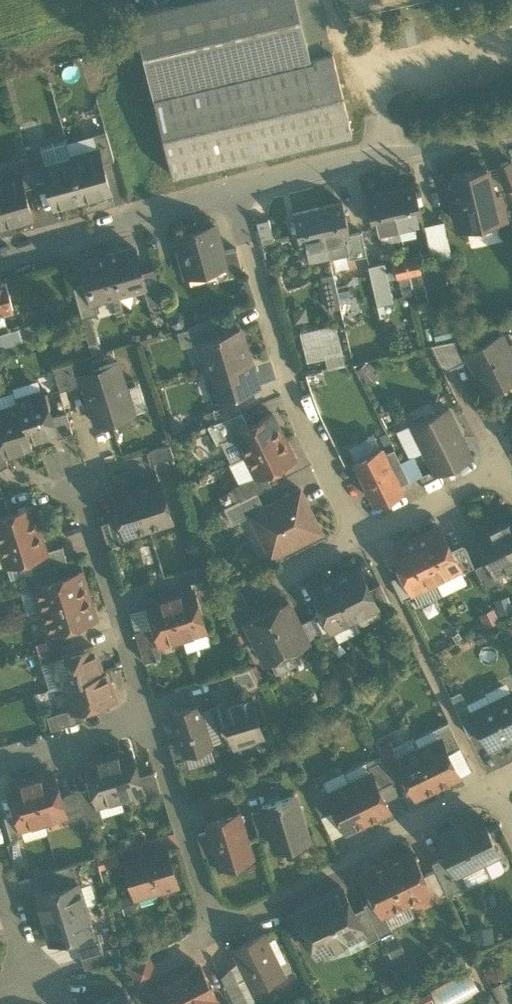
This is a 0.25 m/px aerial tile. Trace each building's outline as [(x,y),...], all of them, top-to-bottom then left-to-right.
[(152,93),(310,56),(296,0),(186,0),(176,2),(133,13),(152,93)] [(310,56),(332,51),(321,3),(320,0),(296,0),(310,56)] [(332,51),(310,56),(152,93),(172,175),(352,133),(332,51)] [(98,149),(102,162),(114,159),(106,130),(93,134),(97,149),(98,149)] [(93,134),(66,140),(70,156),(97,149),(93,134)] [(45,164),(70,156),(66,140),(41,147),(45,164)] [(25,147),(27,156),(34,181),(46,178),(42,164),(45,164),(41,147),(39,142),(25,147)] [(97,149),(70,156),(82,199),(110,191),(102,162),(98,149),(97,149)] [(35,185),(34,181),(27,156),(14,159),(19,175),(20,174),(24,188),(35,185)] [(54,207),(82,199),(70,156),(45,164),(42,164),(46,178),(54,207)] [(507,191),(511,189),(511,164),(511,161),(498,166),(507,191)] [(474,229),(475,235),(491,232),(490,225),(497,224),(495,214),(503,212),(499,194),(491,195),(488,185),(490,184),(487,169),(452,177),(455,190),(449,192),(456,223),(464,221),(466,231),(474,229)] [(0,180),(0,211),(4,225),(32,217),(24,188),(20,174),(19,175),(0,180)] [(415,186),(390,191),(399,228),(418,223),(417,219),(422,218),(415,186)] [(380,232),(399,228),(390,191),(367,197),(374,229),(379,228),(380,232)] [(343,202),(318,208),(326,245),(345,240),(344,236),(350,234),(350,233),(343,202)] [(308,249),(326,245),(318,208),(294,213),(301,246),(307,245),(308,249)] [(256,222),(262,242),(273,239),(268,218),(256,222)] [(427,226),(435,260),(451,256),(443,222),(427,226)] [(175,237),(186,276),(225,266),(226,265),(222,251),(215,225),(175,237)] [(347,251),(349,259),(367,256),(361,231),(350,233),(350,234),(344,236),(345,240),(347,251)] [(345,240),(326,245),(329,255),(347,251),(345,240)] [(329,257),(329,255),(326,245),(308,249),(310,261),(329,257)] [(134,247),(107,254),(118,294),(143,287),(145,287),(140,272),(134,247)] [(225,266),(228,277),(242,273),(236,248),(222,251),(226,265),(225,266)] [(113,296),(118,294),(107,254),(80,262),(86,284),(91,301),(93,301),(113,296)] [(417,257),(405,260),(409,275),(421,272),(417,257)] [(397,278),(409,275),(405,260),(394,263),(397,278)] [(375,291),(390,287),(384,261),(369,265),(375,291)] [(143,287),(148,305),(163,301),(154,268),(140,272),(145,287),(143,287)] [(322,278),(326,293),(337,290),(333,276),(322,278)] [(0,283),(0,332),(8,330),(2,311),(13,308),(5,282),(0,283)] [(73,287),(82,318),(97,314),(93,301),(91,301),(86,284),(73,287)] [(341,308),(337,290),(326,293),(330,311),(341,308)] [(93,301),(97,314),(116,309),(113,296),(93,301)] [(187,326),(193,344),(201,341),(201,340),(217,335),(212,318),(187,326)] [(0,332),(0,346),(35,335),(32,323),(8,330),(0,332)] [(324,357),(327,369),(344,365),(336,324),(301,332),(308,361),(324,357)] [(201,341),(210,369),(248,357),(239,329),(217,335),(201,340),(201,341)] [(484,387),(511,374),(511,357),(501,334),(467,351),(484,387)] [(430,345),(443,372),(465,362),(454,340),(430,345)] [(257,386),(248,357),(210,369),(219,398),(257,386)] [(131,413),(125,387),(117,361),(80,373),(96,424),(131,413)] [(52,367),(59,390),(79,384),(71,362),(52,367)] [(484,387),(487,393),(511,381),(511,374),(484,387)] [(136,384),(125,387),(131,413),(144,409),(136,384)] [(16,398),(18,404),(29,440),(55,432),(56,432),(51,416),(43,390),(16,398)] [(212,410),(216,421),(241,411),(236,400),(212,410)] [(475,410),(481,421),(500,411),(495,400),(475,410)] [(29,440),(18,404),(0,409),(0,441),(1,443),(4,454),(31,446),(29,440)] [(423,449),(435,473),(471,456),(447,408),(414,424),(426,448),(423,449)] [(207,424),(216,443),(221,440),(235,433),(235,432),(248,426),(241,411),(216,421),(207,424)] [(506,422),(500,411),(481,421),(486,432),(506,422)] [(55,432),(57,438),(72,433),(66,412),(51,416),(56,432),(55,432)] [(235,433),(246,454),(283,436),(271,412),(258,419),(259,420),(248,426),(235,432),(235,433)] [(231,461),(246,454),(235,433),(221,440),(231,461)] [(348,445),(355,460),(380,447),(373,433),(348,445)] [(294,459),(283,436),(246,454),(256,474),(256,475),(265,471),(280,464),(281,466),(294,459)] [(146,452),(150,463),(173,456),(169,445),(146,452)] [(355,460),(376,503),(401,491),(399,486),(383,453),(380,447),(355,460)] [(399,486),(409,480),(400,462),(393,448),(383,453),(399,486)] [(411,456),(400,462),(409,480),(420,475),(411,456)] [(232,486),(239,500),(256,491),(271,484),(265,471),(256,475),(256,474),(232,486)] [(159,480),(136,487),(148,527),(172,520),(159,480)] [(127,533),(148,527),(136,487),(113,494),(120,517),(125,534),(127,533)] [(257,510),(277,552),(321,531),(299,488),(264,506),(256,509),(257,510)] [(264,506),(256,491),(239,500),(224,507),(231,523),(250,514),(257,510),(256,509),(264,506)] [(8,513),(3,496),(0,497),(0,516),(8,513)] [(38,529),(31,506),(8,513),(0,516),(0,541),(38,529)] [(257,510),(250,514),(271,556),(277,552),(257,510)] [(101,523),(108,545),(128,539),(127,533),(125,534),(120,517),(101,523)] [(498,525),(511,553),(511,518),(498,525)] [(511,566),(511,553),(498,525),(477,535),(489,560),(496,574),(497,573),(511,566)] [(439,526),(415,537),(436,579),(459,567),(450,549),(439,526)] [(38,529),(0,541),(0,545),(6,564),(28,558),(45,552),(45,551),(38,529)] [(412,590),(436,579),(415,537),(392,549),(403,572),(412,590)] [(459,567),(461,572),(474,565),(463,543),(450,549),(459,567)] [(28,558),(32,572),(53,566),(67,562),(62,546),(45,551),(45,552),(28,558)] [(474,567),(485,588),(500,580),(497,573),(496,574),(489,560),(474,567)] [(183,570),(187,582),(210,575),(206,562),(183,570)] [(57,578),(53,566),(32,572),(26,574),(31,588),(34,587),(34,585),(57,578)] [(348,571),(334,577),(354,616),(377,605),(369,588),(358,566),(348,571)] [(34,587),(41,608),(88,594),(84,583),(82,584),(79,572),(57,578),(34,585),(34,587)] [(391,578),(402,600),(414,594),(412,590),(403,572),(391,578)] [(332,627),(354,616),(334,577),(321,584),(311,589),(322,611),(330,628),(332,627)] [(377,605),(379,609),(390,604),(379,582),(369,588),(377,605)] [(192,588),(169,595),(182,636),(205,629),(192,588)] [(92,605),(88,594),(41,608),(48,630),(49,632),(68,626),(93,618),(90,606),(92,605)] [(159,643),(182,636),(169,595),(147,602),(159,643)] [(259,637),(270,660),(308,641),(288,601),(245,621),(254,640),(259,637)] [(311,616),(323,639),(335,633),(332,627),(330,628),(322,611),(311,616)] [(44,631),(50,647),(61,644),(73,640),(68,626),(49,632),(48,630),(44,631)] [(134,631),(144,661),(156,657),(146,627),(134,631)] [(64,656),(61,644),(50,647),(38,651),(41,664),(53,661),(52,660),(64,656)] [(60,685),(64,684),(102,673),(94,647),(64,656),(52,660),(53,661),(60,685)] [(245,683),(246,688),(259,683),(250,665),(231,671),(236,686),(245,683)] [(106,671),(102,673),(64,684),(72,709),(72,711),(81,708),(114,698),(106,671)] [(489,704),(490,706),(511,695),(511,692),(489,704)] [(222,702),(236,744),(262,736),(249,694),(222,702)] [(488,747),(511,736),(511,695),(490,706),(489,704),(471,712),(479,729),(488,747)] [(180,739),(184,752),(185,751),(210,744),(198,704),(172,711),(180,739)] [(456,710),(468,735),(479,729),(471,712),(467,705),(456,710)] [(47,716),(51,730),(85,720),(81,708),(72,711),(72,709),(47,716)] [(440,738),(447,752),(460,746),(448,721),(434,728),(439,738),(440,738)] [(439,738),(419,748),(437,785),(459,775),(447,752),(440,738),(439,738)] [(168,742),(176,769),(189,765),(185,751),(184,752),(180,739),(168,742)] [(415,796),(437,785),(419,748),(398,758),(397,759),(405,774),(415,796)] [(130,749),(107,756),(120,797),(142,791),(143,790),(138,775),(130,749)] [(395,752),(382,759),(392,780),(405,774),(397,759),(398,758),(395,752)] [(98,804),(120,797),(107,756),(84,764),(92,787),(97,804),(98,804)] [(378,787),(392,780),(382,759),(366,766),(369,773),(370,772),(378,787)] [(343,772),(349,783),(369,773),(366,766),(364,762),(343,772)] [(142,791),(144,798),(161,793),(154,770),(138,775),(143,790),(142,791)] [(370,772),(369,773),(349,783),(367,820),(389,809),(378,787),(370,772)] [(53,773),(30,780),(43,821),(65,814),(66,814),(61,797),(53,773)] [(21,828),(43,821),(30,780),(7,787),(15,813),(20,828),(21,828)] [(346,830),(367,820),(349,783),(328,793),(327,793),(335,809),(346,830)] [(92,787),(76,792),(84,817),(87,826),(103,821),(98,804),(97,804),(92,787)] [(310,794),(321,816),(335,809),(327,793),(328,793),(325,787),(310,794)] [(67,822),(84,817),(76,792),(61,797),(66,814),(65,814),(67,822)] [(269,829),(274,845),(275,844),(306,834),(307,834),(295,794),(262,805),(262,807),(269,829)] [(251,810),(258,833),(269,829),(262,807),(251,810)] [(346,830),(335,809),(321,816),(331,838),(346,830)] [(216,854),(218,862),(219,861),(250,852),(251,851),(239,812),(206,822),(208,830),(216,854)] [(4,816),(11,839),(23,835),(21,828),(20,828),(15,813),(4,816)] [(489,874),(482,860),(483,854),(491,850),(493,842),(480,815),(440,835),(449,853),(465,885),(467,884),(467,885),(489,874)] [(197,833),(204,857),(216,854),(208,830),(197,833)] [(306,834),(275,844),(276,849),(308,839),(306,834)] [(498,852),(493,842),(491,850),(483,854),(482,860),(497,852),(498,852)] [(125,860),(135,893),(155,887),(156,890),(176,884),(165,848),(125,860)] [(101,865),(120,860),(117,850),(98,856),(101,865)] [(411,850),(387,862),(406,901),(430,890),(431,889),(424,875),(411,850)] [(250,852),(219,861),(220,866),(252,856),(250,852)] [(504,866),(497,852),(482,860),(489,874),(490,877),(501,871),(504,866)] [(431,862),(435,869),(446,891),(447,894),(465,885),(449,853),(431,862)] [(53,869),(59,888),(79,882),(82,881),(76,862),(57,868),(53,869)] [(383,912),(406,901),(387,862),(363,873),(375,898),(382,913),(383,912)] [(433,897),(446,891),(435,869),(424,875),(431,889),(430,890),(433,897)] [(36,895),(43,918),(86,905),(79,882),(59,888),(36,895)] [(155,887),(135,893),(136,896),(156,890),(155,887)] [(310,940),(318,955),(322,952),(347,940),(346,936),(362,929),(354,912),(341,887),(295,909),(303,924),(301,928),(303,931),(306,938),(310,940)] [(363,904),(365,907),(379,937),(392,930),(390,927),(383,912),(382,913),(375,898),(363,904)] [(413,915),(406,901),(383,912),(390,927),(413,915)] [(93,928),(86,905),(43,918),(50,941),(70,935),(93,928)] [(379,937),(365,907),(354,912),(362,929),(364,932),(362,933),(366,943),(379,937)] [(290,937),(303,931),(301,928),(303,924),(295,909),(280,916),(290,937)] [(492,927),(471,928),(472,944),(492,942),(492,927)] [(70,935),(74,946),(96,939),(93,928),(70,935)] [(350,950),(366,943),(362,933),(364,932),(362,929),(346,936),(347,940),(322,952),(325,958),(350,950)] [(238,959),(252,988),(275,977),(273,971),(274,966),(279,963),(279,962),(267,939),(264,933),(232,948),(238,959)] [(267,939),(279,962),(287,958),(275,935),(267,939)] [(398,937),(384,944),(391,957),(404,950),(398,937)] [(74,946),(77,958),(100,951),(96,939),(74,946)] [(103,961),(100,951),(77,958),(80,968),(103,961)] [(125,963),(137,987),(160,975),(148,952),(129,962),(125,963)] [(235,973),(249,1002),(257,998),(252,988),(238,959),(221,976),(222,979),(235,973)] [(212,989),(213,987),(212,984),(209,983),(200,964),(151,989),(158,1003),(219,1003),(212,989)] [(395,972),(380,979),(385,992),(401,985),(395,972)] [(480,993),(469,972),(430,993),(437,1003),(458,1003),(480,993)] [(235,1003),(245,1003),(248,1002),(249,1002),(235,973),(222,979),(235,1003)] [(102,999),(105,1003),(132,1003),(124,989),(102,999)] [(294,1001),(296,1003),(310,1003),(306,995),(294,1001)]
